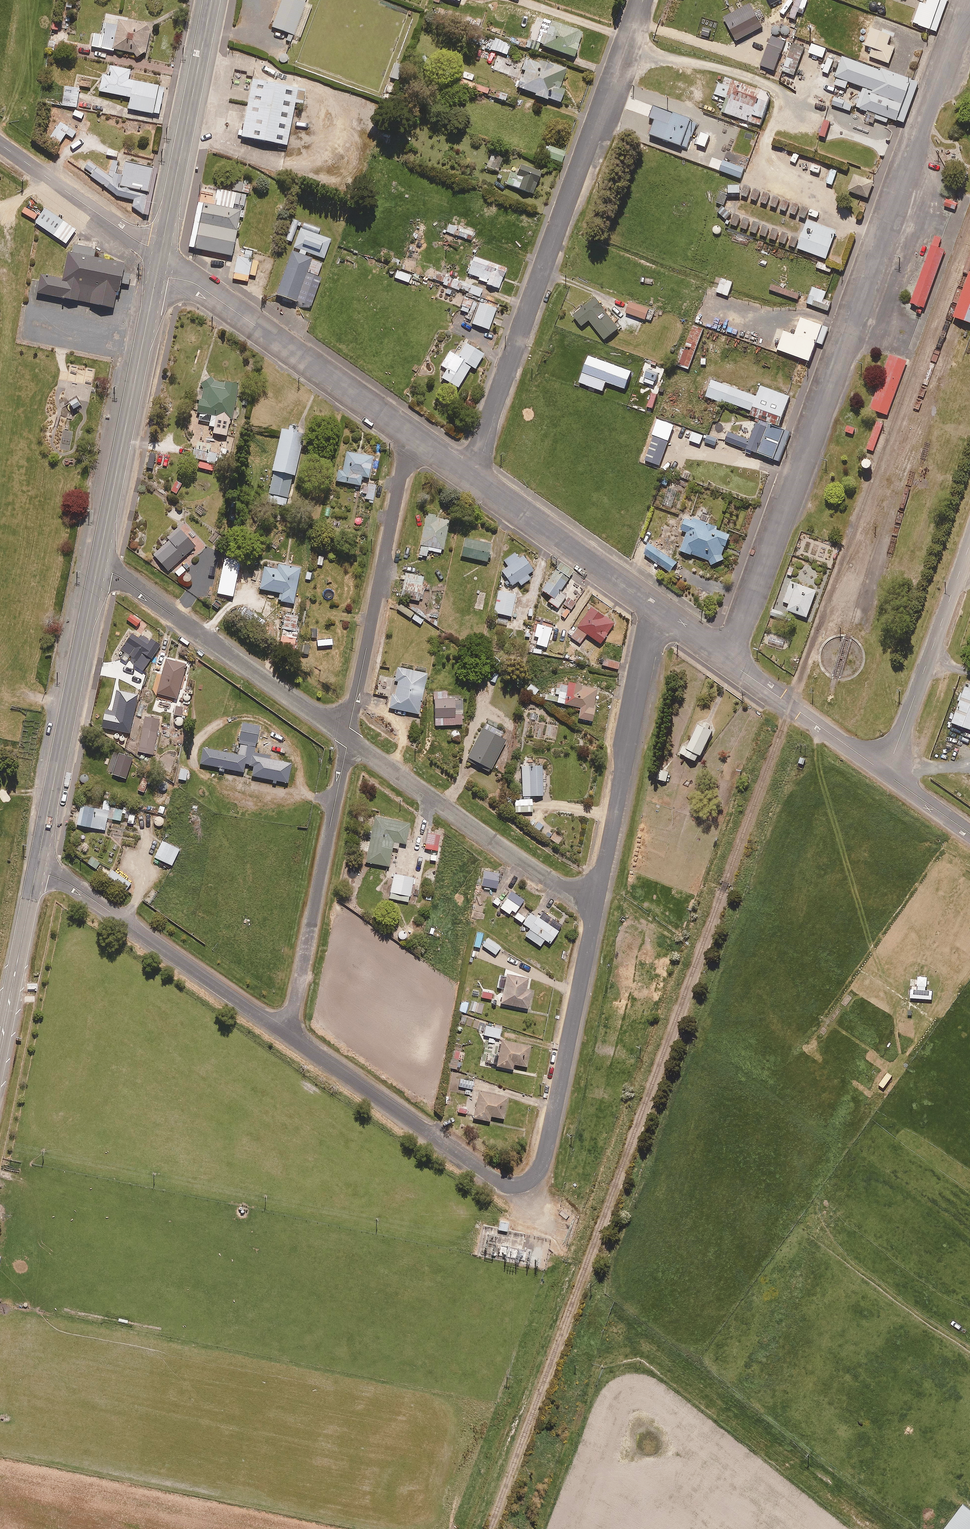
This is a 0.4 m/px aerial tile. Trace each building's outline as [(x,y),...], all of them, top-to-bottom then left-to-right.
[(272,24),(289,31),(286,38),(290,39),(292,34),(293,34),(306,2),(304,1),(304,0),(282,0),(272,24)] [(925,2),(920,0),(913,21),(936,29),(946,0),(926,0),(925,2)] [(118,17),(106,14),(101,35),(94,34),(91,46),(113,51),(114,48),(134,53),(137,56),(146,52),(151,26),(118,19),(118,17)] [(583,32),(538,16),(533,30),(543,34),(540,45),(575,56),(583,32)] [(892,35),(872,28),(866,45),(873,48),(870,56),(890,63),(896,48),(889,45),(892,35)] [(541,42),(530,37),(526,46),(537,51),(541,42)] [(494,42),(485,38),(480,47),(490,51),(494,42)] [(805,49),(793,44),(783,71),(795,75),(805,49)] [(824,55),(826,49),(812,44),(810,50),(824,55)] [(919,80),(842,54),(835,74),(837,75),(834,82),(845,86),(847,79),(863,84),(855,106),(867,110),(863,120),(874,123),(876,118),(887,122),(888,117),(904,123),(919,80)] [(835,60),(828,58),(823,72),(830,74),(835,60)] [(541,63),(528,59),(519,87),(536,93),(535,95),(560,103),(565,89),(560,88),(566,68),(542,60),(541,63)] [(403,65),(395,63),(390,77),(398,79),(403,65)] [(130,70),(111,66),(109,75),(103,74),(100,91),(130,97),(128,108),(159,114),(164,86),(128,79),(130,70)] [(766,89),(724,75),(722,82),(717,80),(713,93),(725,97),(720,110),(759,123),(769,95),(766,89)] [(306,87),(253,77),(241,134),(287,143),(295,101),(303,102),(306,87)] [(460,79),(458,85),(488,95),(490,88),(460,79)] [(79,89),(65,87),(62,105),(77,107),(79,89)] [(507,94),(493,90),(491,96),(506,101),(507,94)] [(847,101),(835,97),(832,105),(843,109),(847,101)] [(690,116),(652,102),(647,116),(653,117),(648,132),(686,145),(690,135),(691,135),(696,121),(689,119),(690,116)] [(831,122),(825,120),(820,136),(826,138),(831,122)] [(76,132),(60,122),(48,140),(58,146),(66,134),(72,138),(76,132)] [(732,152),(744,156),(740,166),(724,160),(720,171),(742,178),(758,134),(741,128),(732,152)] [(566,152),(547,145),(543,155),(562,162),(566,152)] [(502,162),(491,157),(487,167),(498,172),(502,162)] [(153,172),(125,165),(123,170),(116,168),(118,162),(112,161),(107,177),(89,164),(84,171),(91,176),(89,178),(118,199),(133,203),(132,209),(143,218),(153,172)] [(541,172),(521,165),(520,169),(513,167),(507,184),(533,194),(541,172)] [(963,186),(969,175),(960,171),(955,182),(963,186)] [(876,182),(856,175),(850,191),(870,198),(876,182)] [(250,177),(234,176),(233,190),(250,190),(250,177)] [(213,202),(198,199),(188,245),(231,253),(241,208),(244,203),(246,193),(217,186),(213,202)] [(762,191),(755,189),(752,198),(758,200),(762,191)] [(729,195),(722,192),(718,202),(725,205),(729,195)] [(781,198),(774,196),(771,205),(777,208),(781,198)] [(944,196),(941,205),(955,210),(958,201),(944,196)] [(790,202),(783,199),(780,209),(786,211),(790,202)] [(799,205),(793,203),(791,214),(796,215),(799,205)] [(44,206),(34,220),(65,243),(76,228),(44,206)] [(732,214),(724,206),(718,211),(726,219),(732,214)] [(818,210),(811,207),(807,216),(814,219),(818,210)] [(741,216),(735,214),(732,225),(738,227),(741,216)] [(751,220),(745,217),(741,227),(747,230),(751,220)] [(837,229),(807,218),(796,247),(826,258),(837,229)] [(299,222),(293,220),(286,240),(292,242),(299,222)] [(761,223),(754,220),(751,230),(757,232),(761,223)] [(475,231),(450,222),(446,231),(471,241),(475,231)] [(770,226),(763,224),(759,233),(766,236),(770,226)] [(331,237),(300,226),(293,246),(324,257),(331,237)] [(780,230),(773,228),(770,238),(777,240),(780,230)] [(789,235),(782,232),(779,241),(785,244),(789,235)] [(923,306),(944,248),(937,246),(941,235),(934,233),(909,301),(923,306)] [(254,252),(240,248),(234,272),(249,275),(254,252)] [(312,256),(292,248),(276,292),(296,299),(312,256)] [(40,273),(36,291),(112,305),(115,293),(117,293),(120,282),(129,283),(131,272),(123,270),(125,260),(67,249),(62,277),(40,273)] [(506,268),(474,256),(468,273),(479,277),(478,281),(499,288),(506,268)] [(833,267),(819,262),(817,267),(831,273),(833,267)] [(412,275),(397,270),(395,277),(409,283),(412,275)] [(954,318),(969,324),(969,276),(954,318)] [(483,289),(453,279),(450,287),(480,297),(483,289)] [(801,294),(772,284),(770,289),(799,299),(801,294)] [(827,292),(814,287),(808,303),(829,311),(832,303),(824,300),(827,292)] [(473,300),(465,298),(461,310),(468,313),(473,300)] [(620,328),(596,298),(574,315),(583,326),(590,320),(606,339),(620,328)] [(650,309),(631,302),(627,313),(646,319),(650,309)] [(496,309),(480,303),(472,323),(489,329),(496,309)] [(829,327),(802,318),(796,335),(785,331),(779,349),(811,361),(818,342),(823,344),(829,327)] [(704,329),(694,325),(685,350),(683,349),(678,365),(690,369),(704,329)] [(763,331),(756,329),(752,342),(759,344),(763,331)] [(775,335),(766,333),(762,346),(771,349),(775,335)] [(484,354),(466,343),(463,349),(460,347),(442,378),(458,387),(471,366),(475,369),(484,354)] [(906,359),(889,353),(870,407),(887,413),(906,359)] [(756,395),(711,378),(704,395),(724,402),(723,404),(756,417),(778,425),(789,395),(760,384),(756,395)] [(238,385),(205,380),(202,397),(200,397),(196,419),(210,422),(209,426),(214,426),(213,433),(227,435),(230,418),(232,419),(238,385)] [(82,406),(78,398),(68,402),(72,411),(82,406)] [(778,425),(756,417),(749,438),(726,430),(723,440),(778,461),(790,429),(778,425)] [(883,424),(876,422),(867,449),(873,451),(883,424)] [(846,424),(843,432),(853,436),(856,428),(846,424)] [(288,430),(282,429),(272,471),(274,471),(267,502),(286,506),(293,475),(295,475),(304,433),(299,432),(300,427),(289,425),(288,430)] [(708,433),(704,443),(717,448),(721,438),(708,433)] [(198,449),(196,458),(215,463),(217,454),(198,449)] [(373,456),(346,452),(343,469),(336,468),(334,481),(361,485),(362,476),(369,478),(373,456)] [(863,469),(865,469),(867,469),(869,468),(871,467),(872,465),(872,463),(872,462),(871,460),(870,458),(868,458),(866,457),(864,458),(863,458),(861,460),(860,461),(860,463),(860,465),(861,467),(863,469)] [(214,465),(198,461),(196,467),(212,472),(214,465)] [(670,476),(662,474),(660,482),(667,484),(670,476)] [(181,484),(175,481),(171,491),(177,494),(181,484)] [(377,485),(370,484),(366,499),(373,500),(377,485)] [(236,517),(241,518),(242,512),(231,510),(230,520),(235,521),(236,517)] [(436,515),(427,514),(419,555),(427,556),(428,550),(443,553),(449,520),(435,518),(436,515)] [(718,527),(687,516),(682,530),(688,532),(682,551),(709,560),(712,565),(725,560),(724,555),(731,535),(717,530),(718,527)] [(195,546),(178,527),(162,543),(164,545),(154,555),(168,571),(195,546)] [(491,544),(464,538),(460,556),(488,561),(491,544)] [(678,562),(651,543),(644,553),(671,572),(678,562)] [(534,570),(522,555),(519,558),(515,553),(505,560),(509,566),(502,572),(512,586),(518,581),(521,585),(530,579),(528,575),(534,570)] [(240,561),(225,558),(217,593),(233,597),(240,561)] [(574,571),(561,563),(542,590),(553,598),(550,602),(558,608),(566,597),(559,592),(574,571)] [(301,568),(279,564),(278,569),(264,567),(258,599),(265,600),(267,590),(281,593),(279,601),(293,603),(301,568)] [(186,570),(182,565),(174,571),(179,576),(186,570)] [(424,577),(406,573),(401,597),(419,601),(424,577)] [(816,591),(791,582),(784,602),(789,604),(787,610),(806,617),(816,591)] [(516,595),(499,591),(494,613),(511,616),(516,595)] [(571,610),(576,603),(570,599),(565,606),(571,610)] [(615,623),(591,607),(578,625),(576,631),(554,625),(553,627),(542,624),(536,644),(547,647),(545,653),(573,661),(578,645),(587,634),(600,644),(615,623)] [(566,620),(572,612),(566,607),(560,615),(566,620)] [(782,609),(771,609),(771,619),(782,619),(782,609)] [(415,614),(411,619),(420,625),(424,620),(415,614)] [(298,617),(286,615),(283,629),(296,631),(298,617)] [(151,643),(133,630),(120,649),(136,660),(133,664),(143,671),(160,645),(153,640),(151,643)] [(297,639),(281,636),(279,648),(295,651),(297,639)] [(310,646),(302,645),(300,653),(309,655),(310,646)] [(619,663),(604,659),(602,665),(618,669),(619,663)] [(427,674),(398,667),(395,682),(398,682),(396,693),(392,693),(389,708),(419,714),(427,674)] [(146,675),(140,672),(136,682),(143,685),(146,675)] [(581,707),(579,718),(593,721),(595,708),(594,708),(597,689),(562,682),(557,702),(581,707)] [(968,688),(965,687),(951,723),(969,730),(969,682),(968,688)] [(539,689),(530,684),(527,690),(535,695),(539,689)] [(447,699),(447,692),(435,692),(435,725),(463,725),(463,699),(447,699)] [(104,716),(96,714),(94,724),(102,725),(104,716)] [(160,720),(145,716),(138,752),(153,755),(160,720)] [(715,729),(700,722),(688,747),(684,745),(681,753),(699,762),(715,729)] [(260,727),(243,723),(239,743),(248,745),(246,756),(204,748),(201,764),(220,768),(220,771),(224,772),(224,769),(244,772),(245,764),(254,765),(252,776),(288,783),(292,764),(254,756),(260,727)] [(503,732),(485,723),(467,760),(490,772),(506,741),(500,738),(503,732)] [(543,766),(522,767),(523,796),(543,796),(543,766)] [(188,770),(181,769),(178,779),(186,781),(188,770)] [(670,772),(660,769),(657,779),(667,782),(670,772)] [(149,780),(143,778),(138,790),(144,793),(149,780)] [(532,799),(515,800),(515,812),(533,812),(532,799)] [(98,802),(96,809),(81,806),(77,825),(105,830),(107,818),(121,821),(123,807),(98,802)] [(410,822),(375,815),(366,862),(389,866),(394,841),(406,844),(410,822)] [(441,836),(429,834),(426,849),(438,851),(441,836)] [(180,849),(163,841),(155,858),(172,866),(180,849)] [(91,857),(87,863),(96,869),(100,863),(91,857)] [(500,874),(485,871),(482,886),(497,889),(500,874)] [(414,878),(394,874),(389,898),(409,902),(414,878)] [(516,912),(524,900),(512,891),(500,908),(522,923),(525,918),(516,912)] [(564,924),(545,911),(539,919),(531,914),(524,924),(530,929),(525,936),(540,946),(545,940),(550,944),(564,924)] [(501,947),(488,939),(483,946),(496,955),(501,947)] [(528,979),(507,975),(502,1004),(528,1009),(531,993),(526,992),(528,979)] [(485,993),(482,993),(481,998),(495,1000),(496,991),(486,990),(485,993)] [(502,1029),(486,1026),(484,1035),(500,1039),(502,1029)] [(531,1046),(502,1040),(496,1066),(513,1070),(514,1064),(527,1067),(531,1046)] [(474,1082),(461,1079),(459,1087),(472,1089),(474,1082)] [(508,1098),(479,1092),(474,1118),(490,1121),(491,1116),(504,1119),(508,1098)] [(509,1224),(500,1222),(498,1231),(507,1233),(509,1224)] [(962,1505),(944,1528),(969,1528),(969,1511),(962,1505)]
